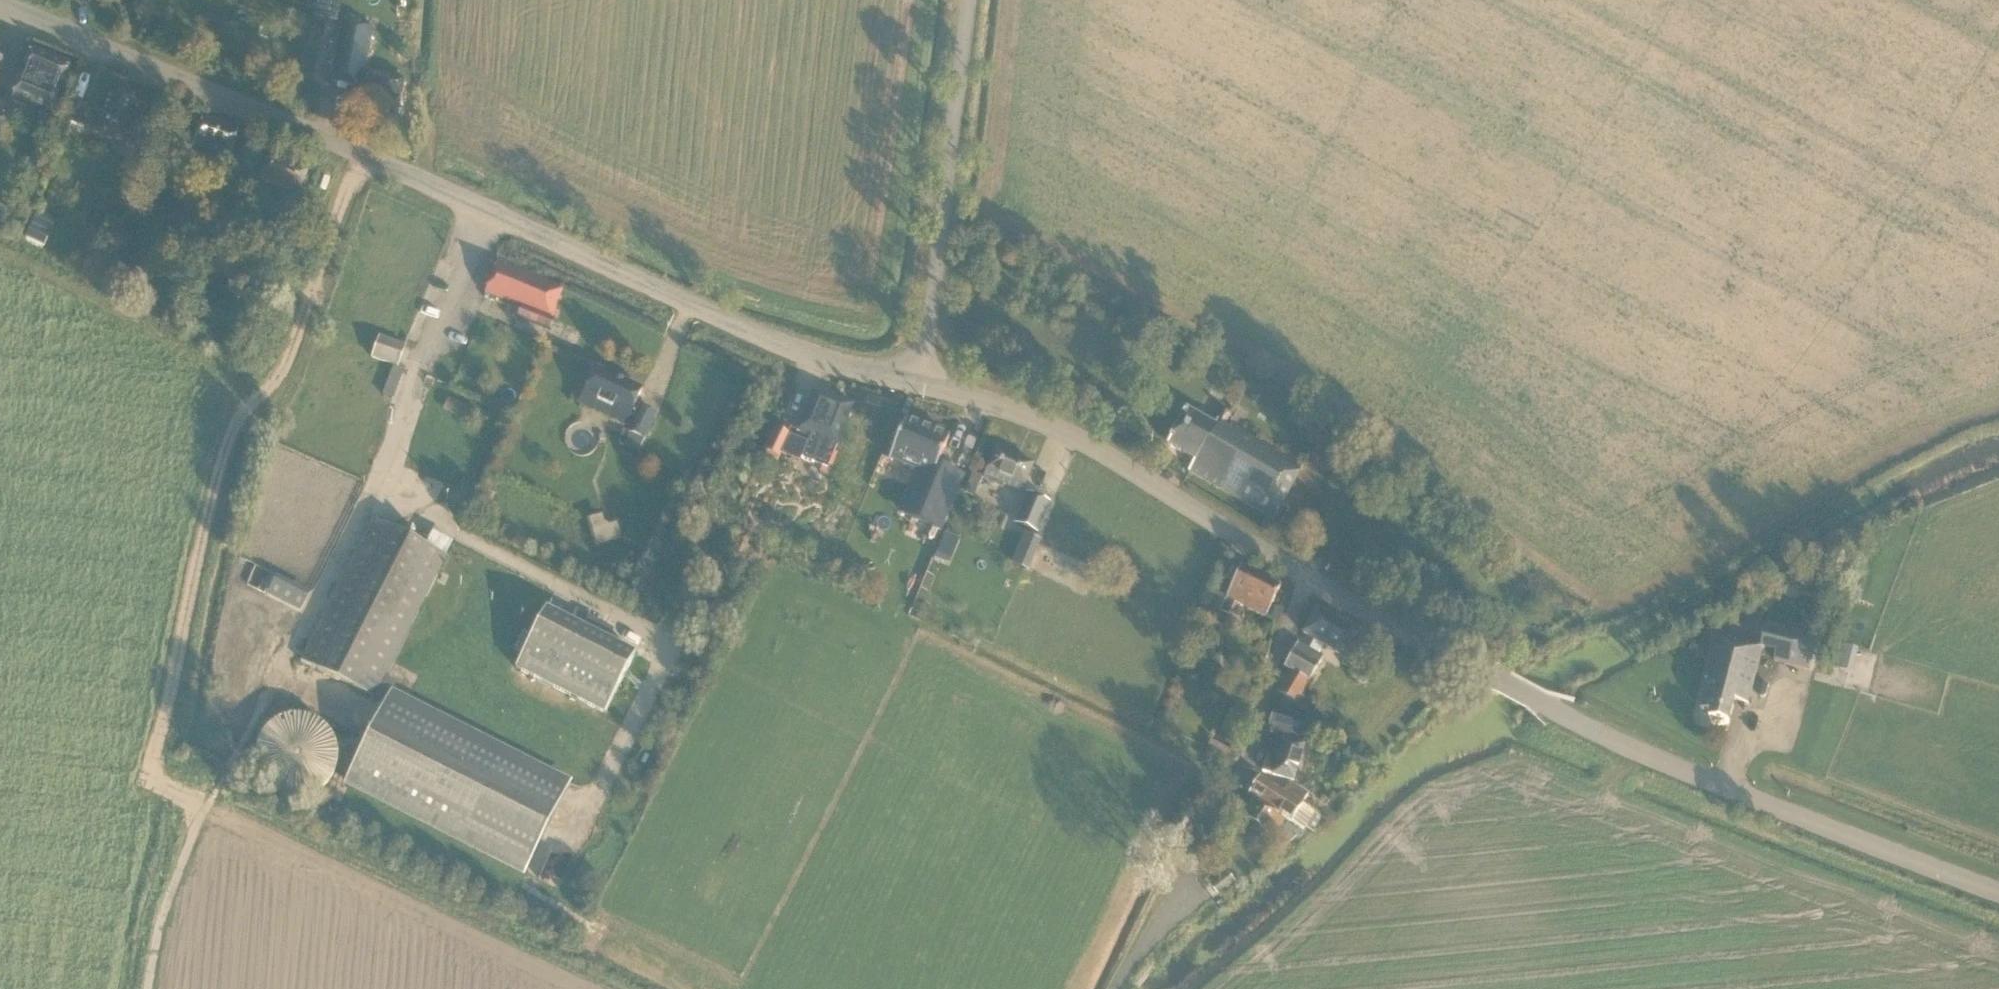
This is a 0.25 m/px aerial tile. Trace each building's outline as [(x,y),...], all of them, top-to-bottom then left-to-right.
[(338,24),(343,1),(337,0),(330,0),(325,21),(338,24)] [(396,9),(409,10),(409,0),(396,0),(396,9)] [(395,123),(404,80),(364,72),(373,29),(343,23),(331,82),(355,87),(349,112),(395,123)] [(33,51),(15,94),(12,103),(48,118),(51,112),(69,66),(33,51)] [(134,145),(149,108),(133,102),(136,95),(117,88),(114,94),(110,93),(94,132),(116,141),(117,138),(134,145)] [(92,110),(78,104),(70,123),(84,129),(92,110)] [(228,163),(238,131),(202,119),(192,151),(194,151),(188,169),(209,176),(215,158),(228,163)] [(300,193),(308,172),(267,157),(259,177),(261,178),(255,192),(292,206),(298,192),(300,193)] [(243,191),(235,188),(232,195),(240,199),(243,191)] [(47,240),(55,219),(37,211),(28,232),(47,240)] [(485,293),(551,318),(562,287),(498,261),(485,293)] [(398,367),(405,346),(379,337),(372,357),(398,367)] [(404,369),(394,366),(382,397),(392,400),(404,369)] [(640,408),(639,410),(634,408),(642,390),(596,369),(583,398),(629,419),(630,416),(635,418),(629,433),(644,440),(655,415),(640,408)] [(810,437),(806,446),(801,459),(827,469),(832,456),(853,405),(813,391),(797,431),(810,437)] [(1272,519),(1302,468),(1226,422),(1230,415),(1222,410),(1213,426),(1186,411),(1167,445),(1194,460),(1188,470),(1272,519)] [(905,420),(889,460),(923,475),(925,475),(913,503),(907,519),(941,533),(947,517),(964,477),(937,467),(940,460),(949,438),(905,420)] [(779,458),(790,436),(775,429),(765,451),(779,458)] [(983,479),(1000,486),(1002,487),(1004,484),(1021,492),(1033,465),(995,449),(983,479)] [(982,477),(972,474),(965,491),(975,495),(982,477)] [(1014,523),(1037,533),(1050,502),(1027,493),(1014,523)] [(375,699),(447,556),(373,519),(300,661),(375,699)] [(601,528),(590,531),(594,546),(609,542),(606,532),(601,528)] [(960,540),(945,534),(940,546),(954,553),(960,540)] [(1040,542),(1023,535),(1011,564),(1027,571),(1040,542)] [(1220,611),(1229,616),(1235,601),(1266,615),(1281,585),(1241,567),(1225,599),(1215,593),(1207,609),(1208,610),(1202,621),(1211,627),(1220,611)] [(277,575),(267,595),(300,612),(311,592),(277,575)] [(1345,658),(1359,633),(1316,608),(1302,633),(1314,640),(1309,650),(1297,643),(1283,668),(1289,671),(1276,693),(1296,704),(1323,658),(1318,655),(1323,645),(1345,658)] [(545,609),(515,669),(604,715),(635,655),(545,609)] [(1810,670),(1818,635),(1768,622),(1761,648),(1763,648),(1776,652),(1774,661),(1810,670)] [(1735,702),(1738,702),(1748,705),(1756,674),(1763,649),(1761,648),(1750,645),(1718,637),(1707,680),(1709,680),(1702,709),(1712,712),(1710,719),(1713,719),(1716,723),(1715,723),(1722,725),(1723,725),(1726,723),(1729,724),(1735,702)] [(1363,686),(1367,678),(1357,672),(1353,680),(1363,686)] [(570,780),(389,690),(346,781),(527,870),(570,780)] [(1328,706),(1320,701),(1314,712),(1322,717),(1328,706)] [(1270,734),(1274,735),(1287,739),(1289,734),(1301,738),(1306,718),(1274,708),(1268,727),(1271,728),(1270,734)] [(308,717),(296,715),(285,717),(274,722),(265,729),(259,739),(255,750),(255,762),(259,773),(265,783),(274,791),(285,796),(296,797),(308,796),(318,791),(327,783),(334,773),(337,762),(337,750),(334,739),(327,729),(318,722),(308,717)] [(1305,745),(1287,739),(1274,735),(1262,771),(1293,781),(1305,745)] [(1322,818),(1313,813),(1301,805),(1283,793),(1260,777),(1248,794),(1253,798),(1241,816),(1263,831),(1266,827),(1275,833),(1284,818),(1302,830),(1304,827),(1312,833),(1322,818)] [(1289,783),(1283,793),(1301,805),(1308,795),(1293,785),(1289,783)]
